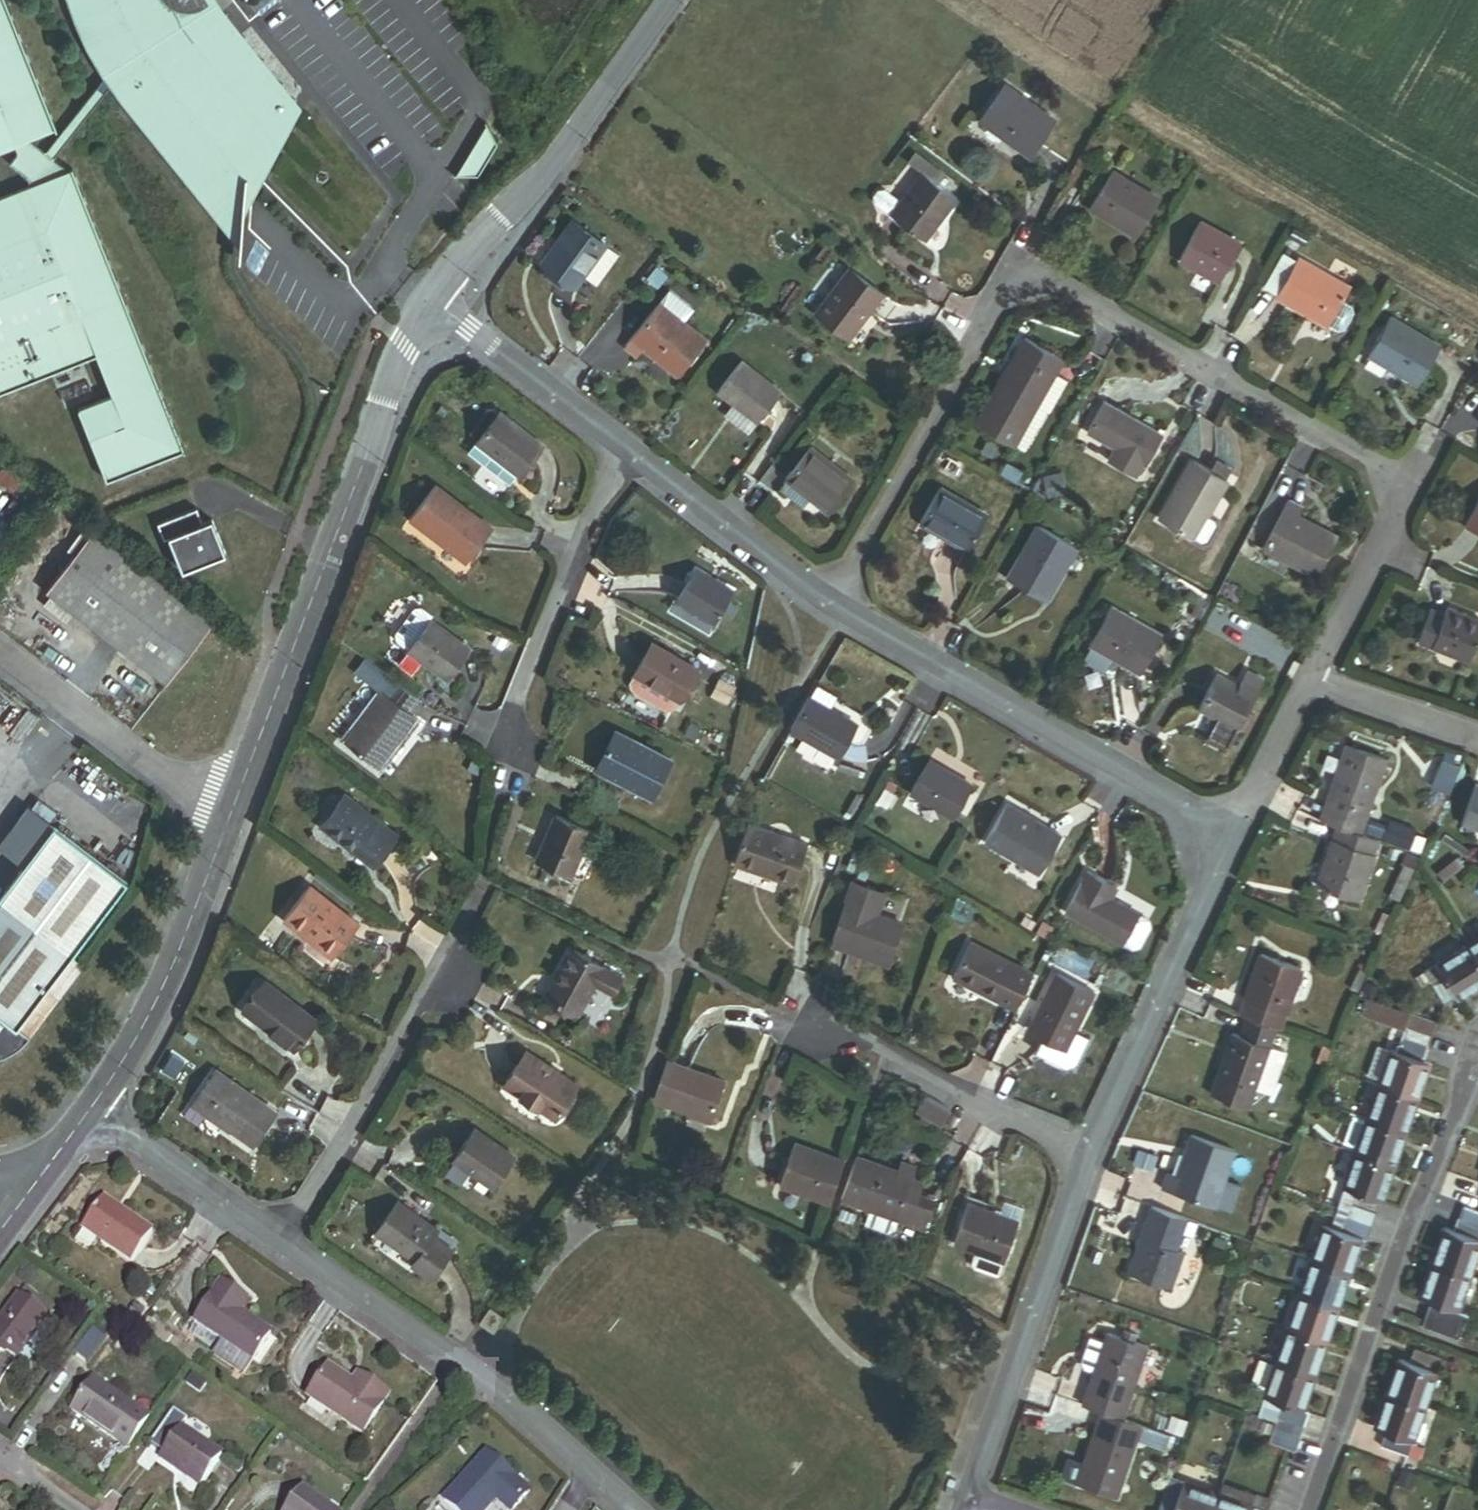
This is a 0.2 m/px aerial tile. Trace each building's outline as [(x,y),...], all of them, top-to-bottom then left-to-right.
[(7,0),(0,0),(0,152),(15,146),(19,154),(11,165),(28,178),(32,188),(0,200),(0,395),(97,357),(113,398),(80,411),(108,482),(185,451),(75,171),(71,172),(55,160),(49,156),(29,141),(58,130),(7,0)] [(71,6),(107,77),(49,156),(55,160),(111,82),(244,244),(245,215),(246,175),(222,146),(238,133),(232,125),(287,105),(215,18),(214,19),(210,21),(205,23),(186,26),(172,23),(163,19),(152,10),(146,0),(70,0),(71,6)] [(152,10),(163,19),(172,23),(186,26),(205,23),(214,19),(215,18),(287,105),(232,125),(238,133),(222,146),(246,175),(245,215),(302,105),(224,10),(218,0),(146,0),(152,10)] [(1052,121),(1003,87),(980,121),(1029,154),(1052,121)] [(480,176),(499,144),(487,123),(458,176),(480,176)] [(924,241),(956,198),(938,184),(945,174),(915,152),(908,162),(921,172),(899,201),(883,190),(878,191),(873,197),(874,203),(924,241)] [(1089,208),(1136,236),(1157,199),(1111,172),(1089,208)] [(617,256),(573,223),(543,264),(574,287),(580,279),(593,289),(617,256)] [(1238,244),(1199,223),(1180,260),(1219,281),(1238,244)] [(1294,228),(1283,249),(1288,252),(1296,238),(1304,242),(1307,236),(1294,228)] [(1298,258),(1275,297),(1335,332),(1341,330),(1351,312),(1350,306),(1340,301),(1349,286),(1298,258)] [(815,312),(849,338),(881,296),(848,270),(815,312)] [(676,281),(625,347),(637,356),(645,346),(665,362),(664,365),(677,375),(705,340),(692,330),(710,308),(676,281)] [(1439,348),(1389,319),(1368,356),(1418,384),(1439,348)] [(1025,338),(975,424),(1011,445),(1034,406),(1047,414),(1066,380),(1053,373),(1061,359),(1025,338)] [(778,392),(740,363),(718,392),(734,404),(726,414),(748,431),(778,392)] [(1162,435),(1104,402),(1087,432),(1115,448),(1107,462),(1134,478),(1142,463),(1145,465),(1162,435)] [(477,440),(497,414),(490,408),(469,434),(477,440)] [(477,440),(468,452),(510,485),(518,474),(520,476),(542,447),(498,412),(497,414),(477,440)] [(851,481),(808,449),(779,487),(803,505),(809,497),(828,512),(851,481)] [(1215,459),(1209,471),(1225,479),(1231,468),(1215,459)] [(1209,471),(1193,462),(1161,520),(1203,544),(1210,543),(1219,525),(1217,518),(1206,512),(1225,479),(1209,471)] [(1012,463),(1003,478),(1014,484),(1022,469),(1012,463)] [(490,530),(434,487),(410,519),(466,562),(490,530)] [(986,517),(938,490),(920,523),(967,550),(986,517)] [(1263,549),(1316,577),(1337,537),(1322,528),(1320,531),(1297,519),(1302,508),(1288,501),(1263,549)] [(1477,533),(1477,503),(1465,526),(1477,533)] [(227,554),(213,520),(204,524),(198,510),(160,526),(179,573),(227,554)] [(1076,547),(1039,526),(1008,581),(1045,602),(1076,547)] [(214,621),(93,531),(90,534),(83,529),(69,549),(76,554),(46,593),(52,597),(45,606),(66,621),(73,612),(168,683),(214,621)] [(694,570),(677,600),(715,622),(722,611),(732,617),(737,608),(726,602),(733,592),(694,570)] [(1110,608),(1081,660),(1103,672),(1112,657),(1140,673),(1160,636),(1110,608)] [(1417,642),(1467,663),(1477,636),(1477,621),(1446,608),(1443,616),(1430,611),(1417,642)] [(468,649),(429,621),(408,651),(447,679),(468,649)] [(674,709),(697,671),(651,645),(630,684),(631,689),(635,694),(663,710),(668,710),(674,709)] [(420,701),(370,663),(360,676),(383,693),(345,743),(377,768),(415,717),(410,714),(420,701)] [(1238,728),(1263,678),(1251,672),(1242,690),(1215,676),(1198,708),(1220,719),(1212,735),(1229,744),(1237,728),(1238,728)] [(809,699),(809,698),(791,730),(838,757),(856,725),(829,710),(836,697),(817,686),(809,699)] [(616,735),(599,768),(652,795),(669,762),(616,735)] [(1338,828),(1359,835),(1385,761),(1344,747),(1318,821),(1338,828)] [(971,786),(929,762),(911,792),(953,817),(971,786)] [(1464,821),(1477,826),(1477,781),(1464,821)] [(896,787),(889,783),(877,801),(885,806),(896,787)] [(394,837),(345,797),(321,826),(356,854),(358,851),(374,863),(394,837)] [(1061,835),(1007,804),(983,844),(1038,875),(1061,835)] [(556,816),(536,860),(569,875),(589,830),(556,816)] [(1411,845),(1415,826),(1386,821),(1383,839),(1411,845)] [(807,845),(747,824),(733,864),(794,885),(807,845)] [(53,825),(0,895),(0,1058),(6,1057),(18,1050),(85,965),(73,956),(128,883),(53,825)] [(1359,835),(1338,828),(1317,887),(1356,901),(1377,841),(1359,835)] [(1417,860),(1405,855),(1402,862),(1414,867),(1417,860)] [(1454,858),(1437,873),(1444,881),(1461,866),(1454,858)] [(1064,913),(1134,949),(1140,947),(1151,926),(1149,920),(1109,899),(1115,887),(1086,872),(1064,913)] [(854,882),(833,940),(890,961),(903,925),(879,916),(887,894),(854,882)] [(357,925),(308,888),(284,920),(333,957),(357,925)] [(1466,946),(1477,965),(1477,939),(1466,946)] [(952,980),(1015,1011),(1032,976),(969,945),(952,980)] [(1477,984),(1477,965),(1466,946),(1416,977),(1421,986),(1429,982),(1444,1006),(1477,984)] [(616,974),(570,949),(554,980),(558,982),(548,1000),(577,1015),(593,983),(607,991),(616,974)] [(1260,955),(1239,1015),(1246,1018),(1279,1029),(1300,969),(1260,955)] [(1093,992),(1057,974),(1028,1033),(1044,1041),(1037,1055),(1064,1069),(1074,1066),(1087,1040),(1073,1033),(1093,992)] [(548,1000),(558,982),(554,980),(544,998),(548,1000)] [(314,1020),(264,982),(246,1007),(265,1021),(262,1025),(293,1049),(314,1020)] [(1404,1026),(1409,1013),(1358,996),(1350,1011),(1403,1030),(1404,1026)] [(265,1021),(246,1007),(243,1011),(262,1025),(265,1021)] [(1436,1022),(1409,1013),(1404,1026),(1431,1035),(1436,1022)] [(1279,1029),(1246,1018),(1239,1036),(1232,1034),(1217,1077),(1253,1089),(1260,1070),(1274,1076),(1289,1033),(1279,1029)] [(1431,1035),(1404,1026),(1403,1030),(1400,1040),(1426,1049),(1431,1035)] [(1379,1080),(1378,1085),(1417,1099),(1429,1064),(1422,1062),(1426,1049),(1400,1040),(1395,1052),(1377,1046),(1367,1076),(1379,1080)] [(1329,1049),(1322,1046),(1316,1061),(1323,1064),(1329,1049)] [(577,1086),(526,1052),(504,1085),(555,1119),(577,1086)] [(187,1066),(174,1057),(164,1070),(176,1080),(187,1066)] [(723,1082),(666,1062),(653,1101),(687,1113),(689,1110),(711,1117),(723,1082)] [(275,1112),(215,1071),(206,1084),(224,1096),(212,1114),(232,1128),(230,1130),(253,1145),(275,1112)] [(224,1096),(206,1084),(192,1104),(210,1117),(212,1114),(224,1096)] [(1405,1134),(1417,1099),(1378,1085),(1366,1120),(1405,1134)] [(950,1111),(923,1096),(915,1112),(941,1126),(950,1111)] [(1393,1168),(1405,1134),(1366,1120),(1352,1116),(1342,1144),(1356,1149),(1354,1155),(1393,1168)] [(514,1158),(472,1130),(452,1161),(493,1189),(514,1158)] [(1162,1190),(1213,1207),(1233,1151),(1190,1136),(1185,1151),(1187,1152),(1179,1178),(1167,1174),(1162,1190)] [(829,1205),(844,1161),(794,1144),(779,1187),(829,1205)] [(1377,1214),(1393,1168),(1354,1155),(1342,1189),(1353,1192),(1349,1205),(1377,1214)] [(873,1162),(856,1157),(841,1201),(870,1211),(865,1225),(888,1233),(895,1229),(898,1220),(925,1229),(935,1199),(919,1193),(922,1185),(911,1182),(916,1168),(900,1162),(896,1173),(872,1165),(873,1162)] [(152,1234),(103,1200),(82,1231),(131,1265),(152,1234)] [(397,1202),(376,1233),(416,1260),(410,1268),(434,1284),(456,1253),(433,1236),(437,1230),(397,1202)] [(968,1204),(954,1244),(1004,1262),(1018,1222),(968,1204)] [(1349,1205),(1344,1219),(1372,1229),(1377,1214),(1349,1205)] [(1186,1220),(1151,1208),(1127,1273),(1170,1288),(1182,1254),(1170,1250),(1176,1233),(1181,1234),(1186,1220)] [(1252,1222),(1235,1216),(1231,1226),(1248,1232),(1252,1222)] [(1459,1218),(1454,1233),(1444,1229),(1431,1264),(1470,1277),(1477,1253),(1477,1224),(1459,1218)] [(1349,1274),(1361,1239),(1368,1242),(1372,1229),(1344,1219),(1340,1231),(1322,1225),(1310,1261),(1349,1274)] [(1338,1308),(1349,1274),(1310,1261),(1298,1295),(1338,1308)] [(1458,1311),(1470,1277),(1431,1264),(1420,1298),(1430,1301),(1425,1316),(1421,1326),(1459,1339),(1467,1315),(1458,1311)] [(221,1284),(194,1323),(223,1342),(213,1356),(241,1375),(269,1335),(239,1315),(248,1302),(221,1284)] [(1326,1342),(1338,1308),(1298,1295),(1287,1329),(1326,1342)] [(17,1301),(0,1325),(0,1349),(16,1360),(44,1320),(17,1301)] [(489,1309),(479,1323),(493,1333),(504,1319),(489,1309)] [(1314,1376),(1326,1342),(1287,1329),(1275,1363),(1314,1376)] [(1123,1330),(1121,1338),(1133,1342),(1135,1334),(1123,1330)] [(1101,1413),(1121,1420),(1146,1346),(1133,1342),(1121,1338),(1107,1333),(1104,1342),(1090,1337),(1081,1362),(1084,1368),(1094,1372),(1082,1407),(1101,1413)] [(1424,1406),(1436,1371),(1435,1371),(1440,1358),(1413,1349),(1409,1362),(1398,1358),(1386,1393),(1424,1406)] [(1302,1410),(1314,1376),(1275,1363),(1274,1366),(1259,1361),(1250,1389),(1264,1394),(1256,1417),(1275,1423),(1277,1417),(1304,1427),(1309,1413),(1302,1410)] [(329,1368),(308,1399),(361,1435),(387,1397),(356,1377),(351,1383),(329,1368)] [(205,1388),(191,1378),(185,1385),(199,1396),(205,1388)] [(132,1409),(93,1382),(71,1413),(110,1440),(132,1409)] [(1412,1441),(1424,1406),(1386,1393),(1374,1427),(1385,1431),(1381,1444),(1406,1453),(1411,1440),(1412,1441)] [(132,1409),(110,1440),(127,1452),(149,1421),(132,1409)] [(162,1455),(159,1461),(200,1490),(222,1458),(180,1429),(186,1420),(173,1411),(149,1446),(162,1455)] [(1121,1420),(1101,1413),(1076,1485),(1115,1498),(1135,1439),(1163,1448),(1167,1435),(1121,1420)] [(1275,1423),(1272,1431),(1299,1441),(1304,1427),(1277,1417),(1275,1423)] [(1269,1434),(1272,1425),(1262,1422),(1259,1431),(1269,1434)] [(1184,1428),(1171,1424),(1169,1432),(1181,1436),(1184,1428)] [(1268,1444),(1295,1454),(1299,1441),(1272,1431),(1268,1444)] [(486,1456),(444,1502),(452,1509),(487,1509),(495,1501),(505,1509),(516,1509),(529,1495),(486,1456)] [(1218,1496),(1168,1479),(1157,1509),(1213,1509),(1218,1496)] [(1270,1501),(1222,1484),(1218,1496),(1213,1509),(1267,1509),(1270,1501)] [(302,1492),(290,1509),(329,1509),(302,1492)]
